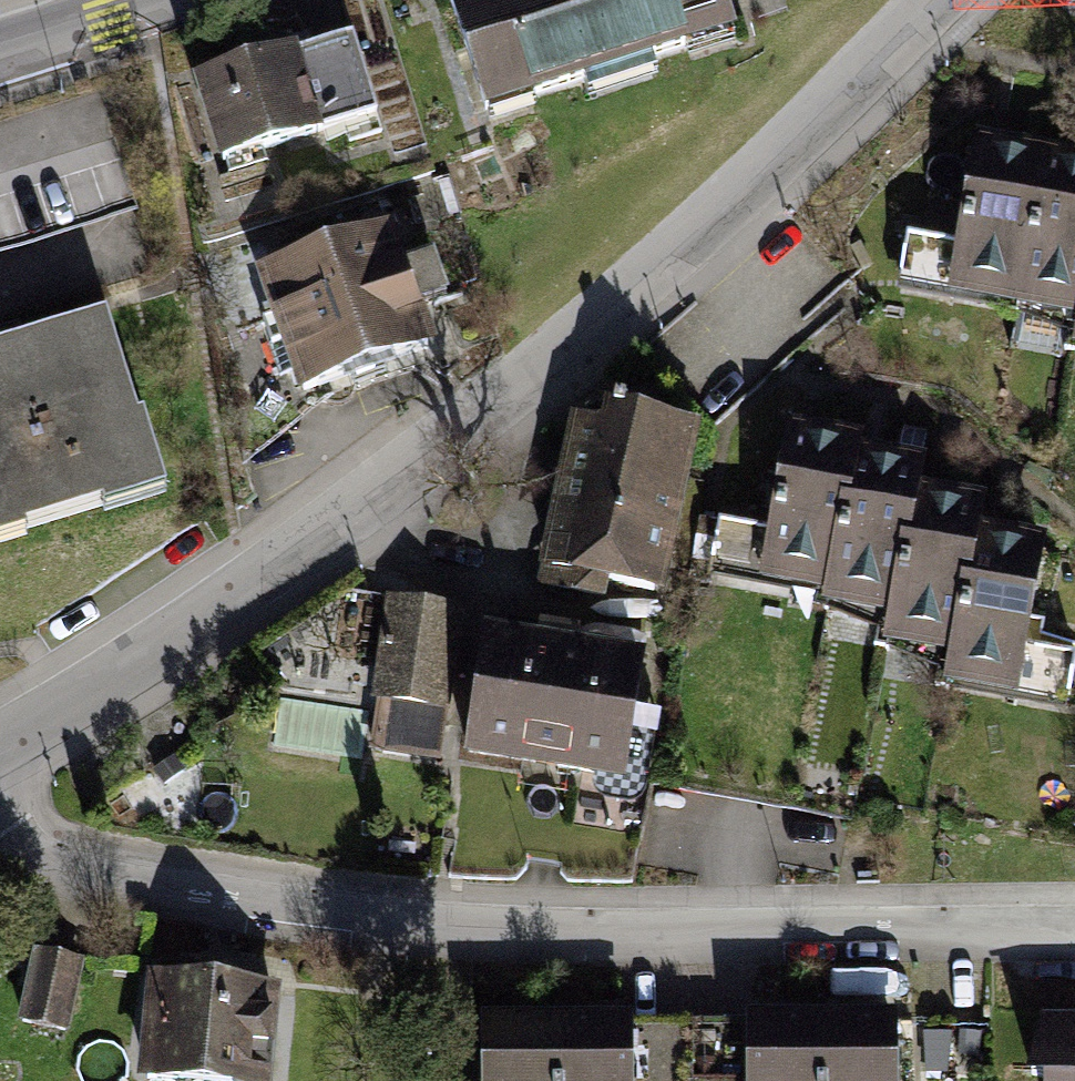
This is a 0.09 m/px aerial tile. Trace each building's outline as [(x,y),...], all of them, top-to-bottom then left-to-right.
[(500,131),(734,60),(716,0),(496,0),(463,10),(500,131)] [(352,54),(210,96),(241,198),(382,156),(352,54)] [(1047,165),(980,149),(946,291),(1013,307),(1047,165)] [(1047,165),(1013,307),(1074,322),(1074,172),(1047,165)] [(417,229),(246,286),(286,406),(457,349),(417,229)] [(0,358),(0,554),(143,515),(93,332),(0,358)] [(867,448),(796,434),(764,588),(834,603),(860,477),(867,448)] [(742,464),(630,436),(590,595),(702,623),(742,464)] [(921,490),(860,477),(834,603),(832,613),(893,626),(917,509),(921,490)] [(985,523),(917,509),(893,626),(887,654),(954,668),(979,547),(985,523)] [(734,510),(723,564),(762,571),(772,517),(734,510)] [(1044,561),(979,547),(954,668),(947,701),(1012,714),(1044,561)] [(652,677),(462,637),(435,769),(624,809),(652,677)] [(280,733),(317,746),(332,702),(295,689),(280,733)] [(24,1001),(49,1006),(61,943),(36,938),(24,1001)] [(272,1006),(138,988),(125,1080),(262,1080),(272,1006)] [(1038,1031),(1038,1080),(1074,1080),(1074,1031),(1038,1031)] [(885,1043),(743,1041),(742,1080),(884,1080),(885,1043)] [(479,1047),(480,1080),(623,1080),(622,1045),(479,1047)]
